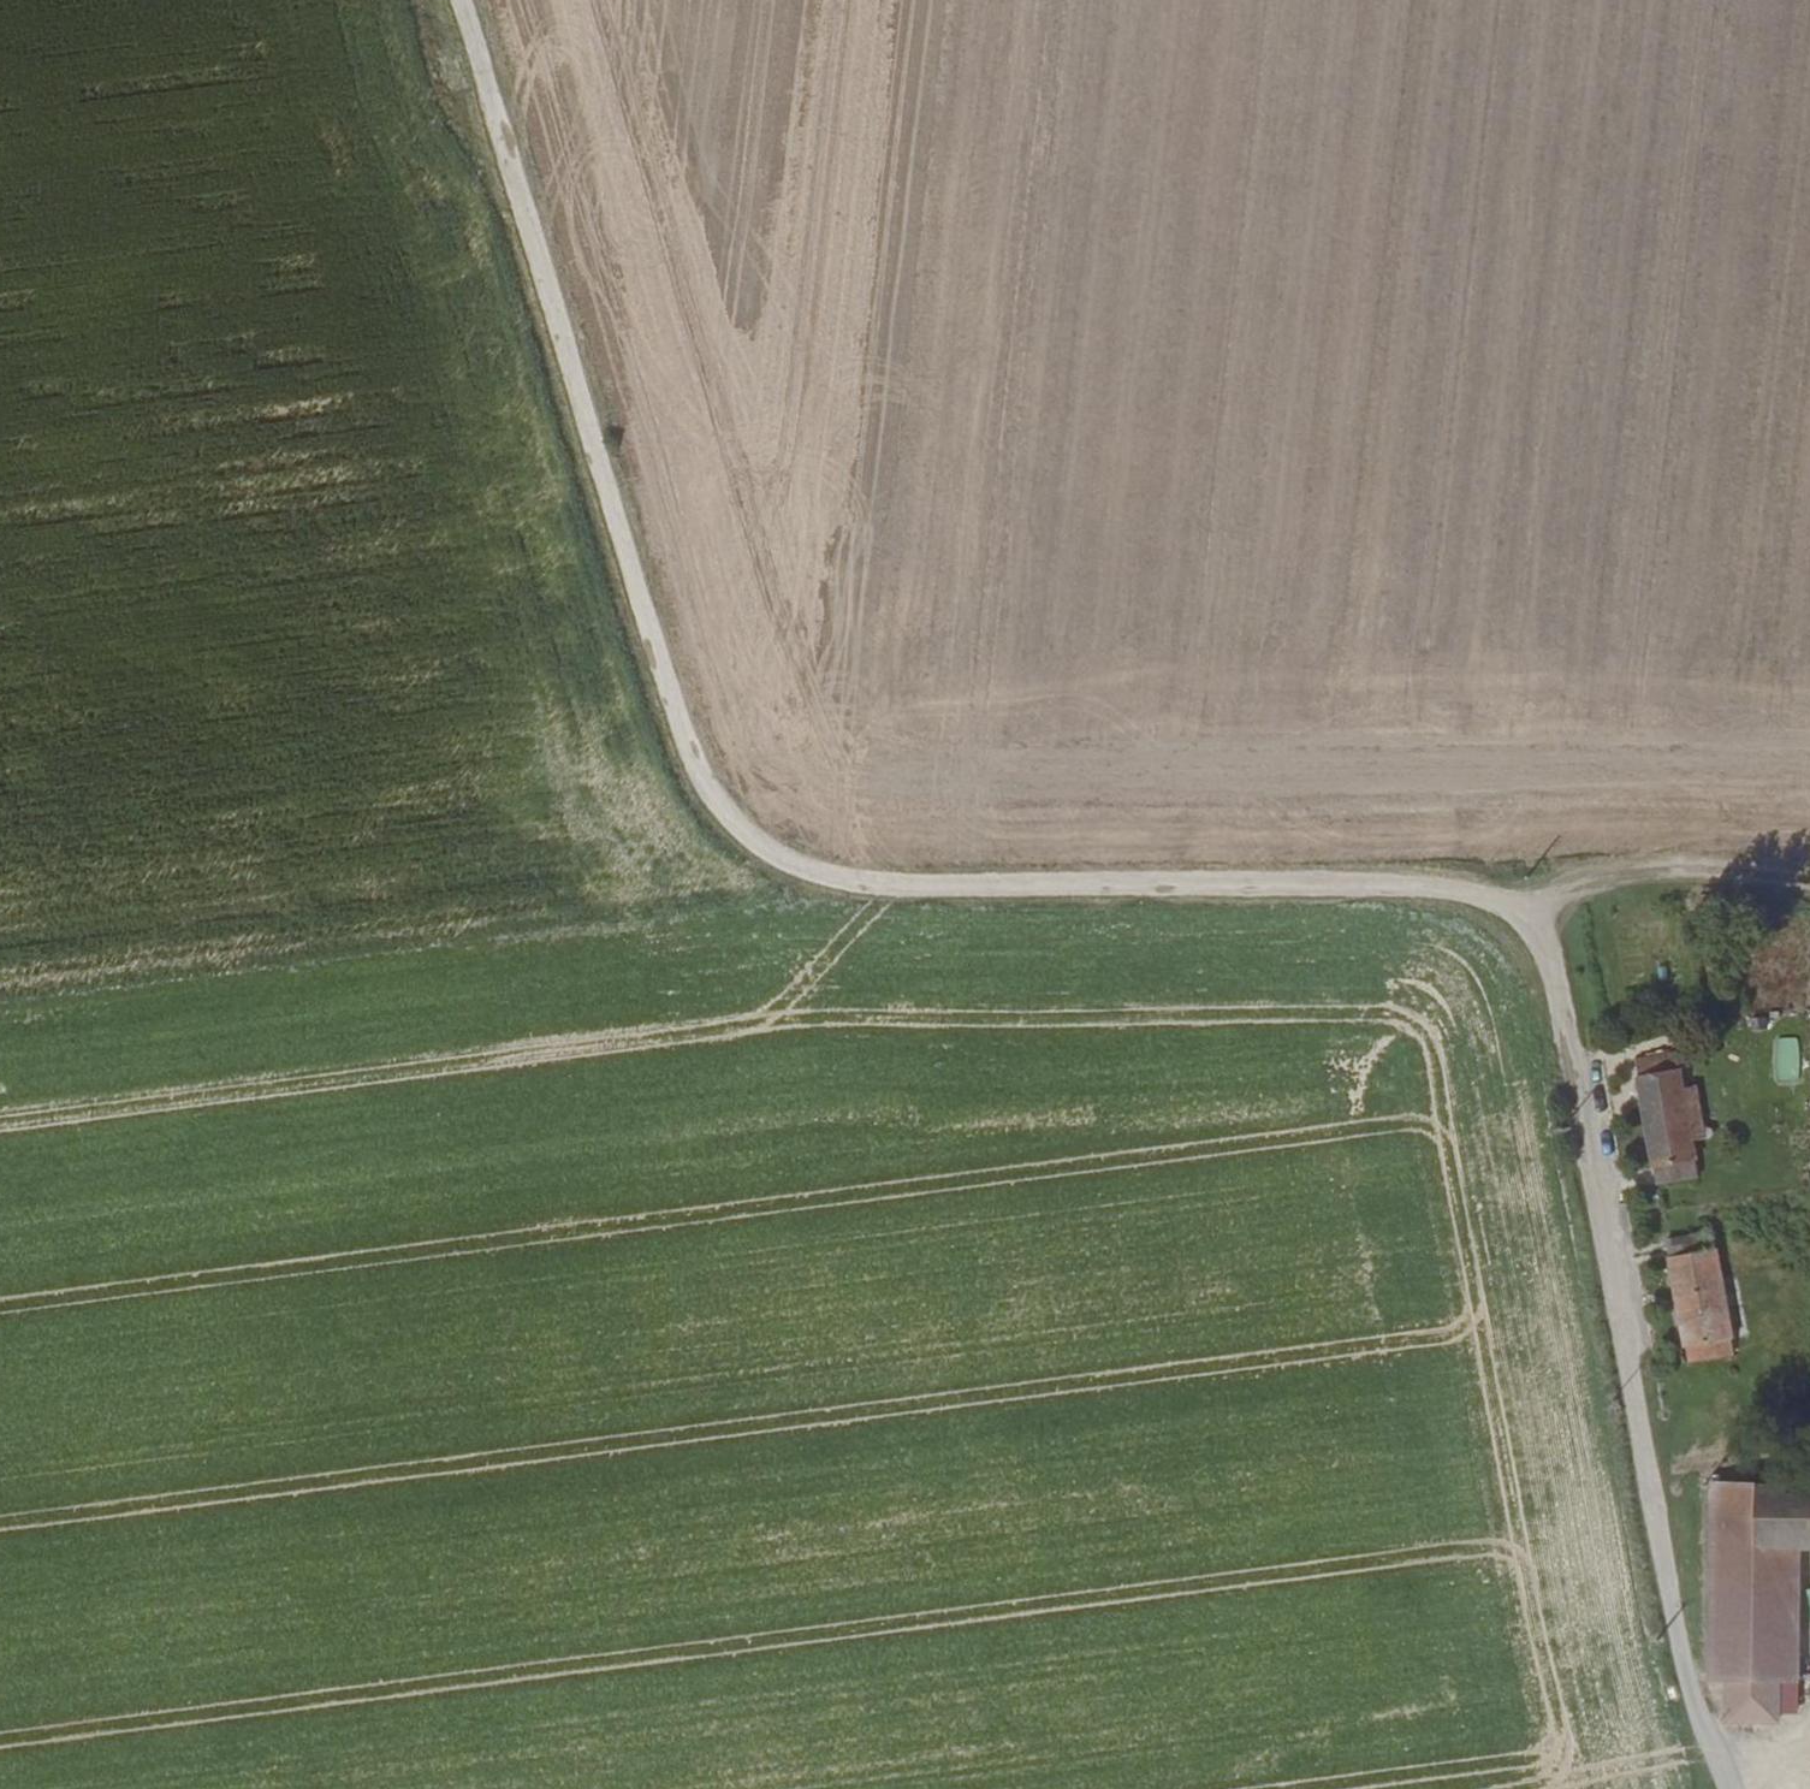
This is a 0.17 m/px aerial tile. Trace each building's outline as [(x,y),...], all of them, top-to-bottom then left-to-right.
[(1635,1076),(1654,1185),(1698,1178),(1691,1138),(1706,1136),(1697,1083),(1686,1085),(1683,1068),(1635,1076)] [(1657,1253),(1673,1376),(1715,1370),(1700,1246),(1657,1253)] [(1799,1548),(1809,1547),(1809,1481),(1755,1483),(1753,1472),(1739,1472),(1733,1473),(1731,1484),(1708,1484),(1716,1677),(1732,1677),(1732,1719),(1783,1719),(1783,1711),(1800,1711),(1799,1548)]
